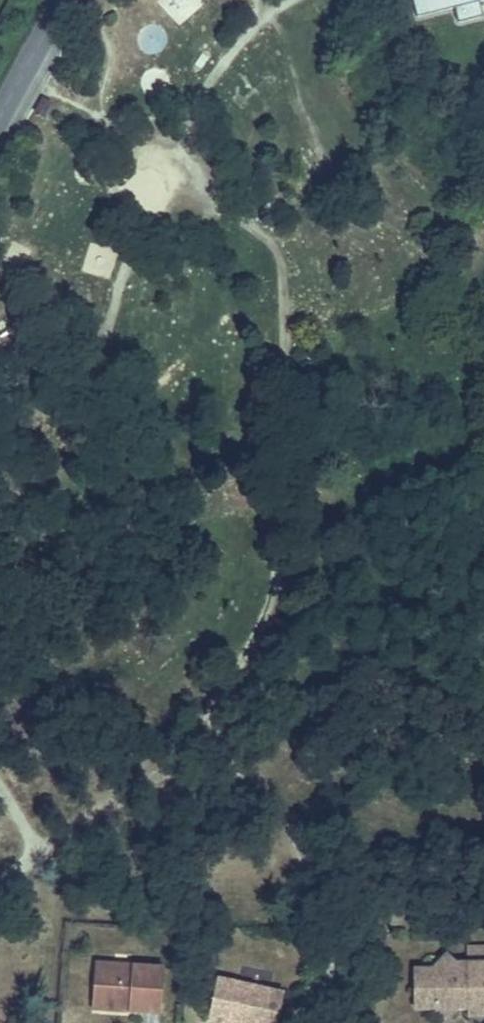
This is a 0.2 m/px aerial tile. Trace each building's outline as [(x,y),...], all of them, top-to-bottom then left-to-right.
[(483,94),(483,0),(473,0),(426,30),(472,101),(483,94)] [(483,962),(483,948),(462,948),(463,962),(483,962)] [(429,1010),(445,1020),(452,1011),(465,1010),(465,1022),(482,1022),(483,1015),(483,962),(463,962),(448,962),(437,957),(427,972),(406,973),(408,995),(427,994),(429,1010)] [(120,1009),(119,1019),(160,1021),(162,969),(87,966),(85,1007),(120,1009)] [(277,1002),(209,989),(203,1022),(273,1022),(277,1002)] [(408,1010),(429,1010),(427,994),(408,995),(408,1010)]
